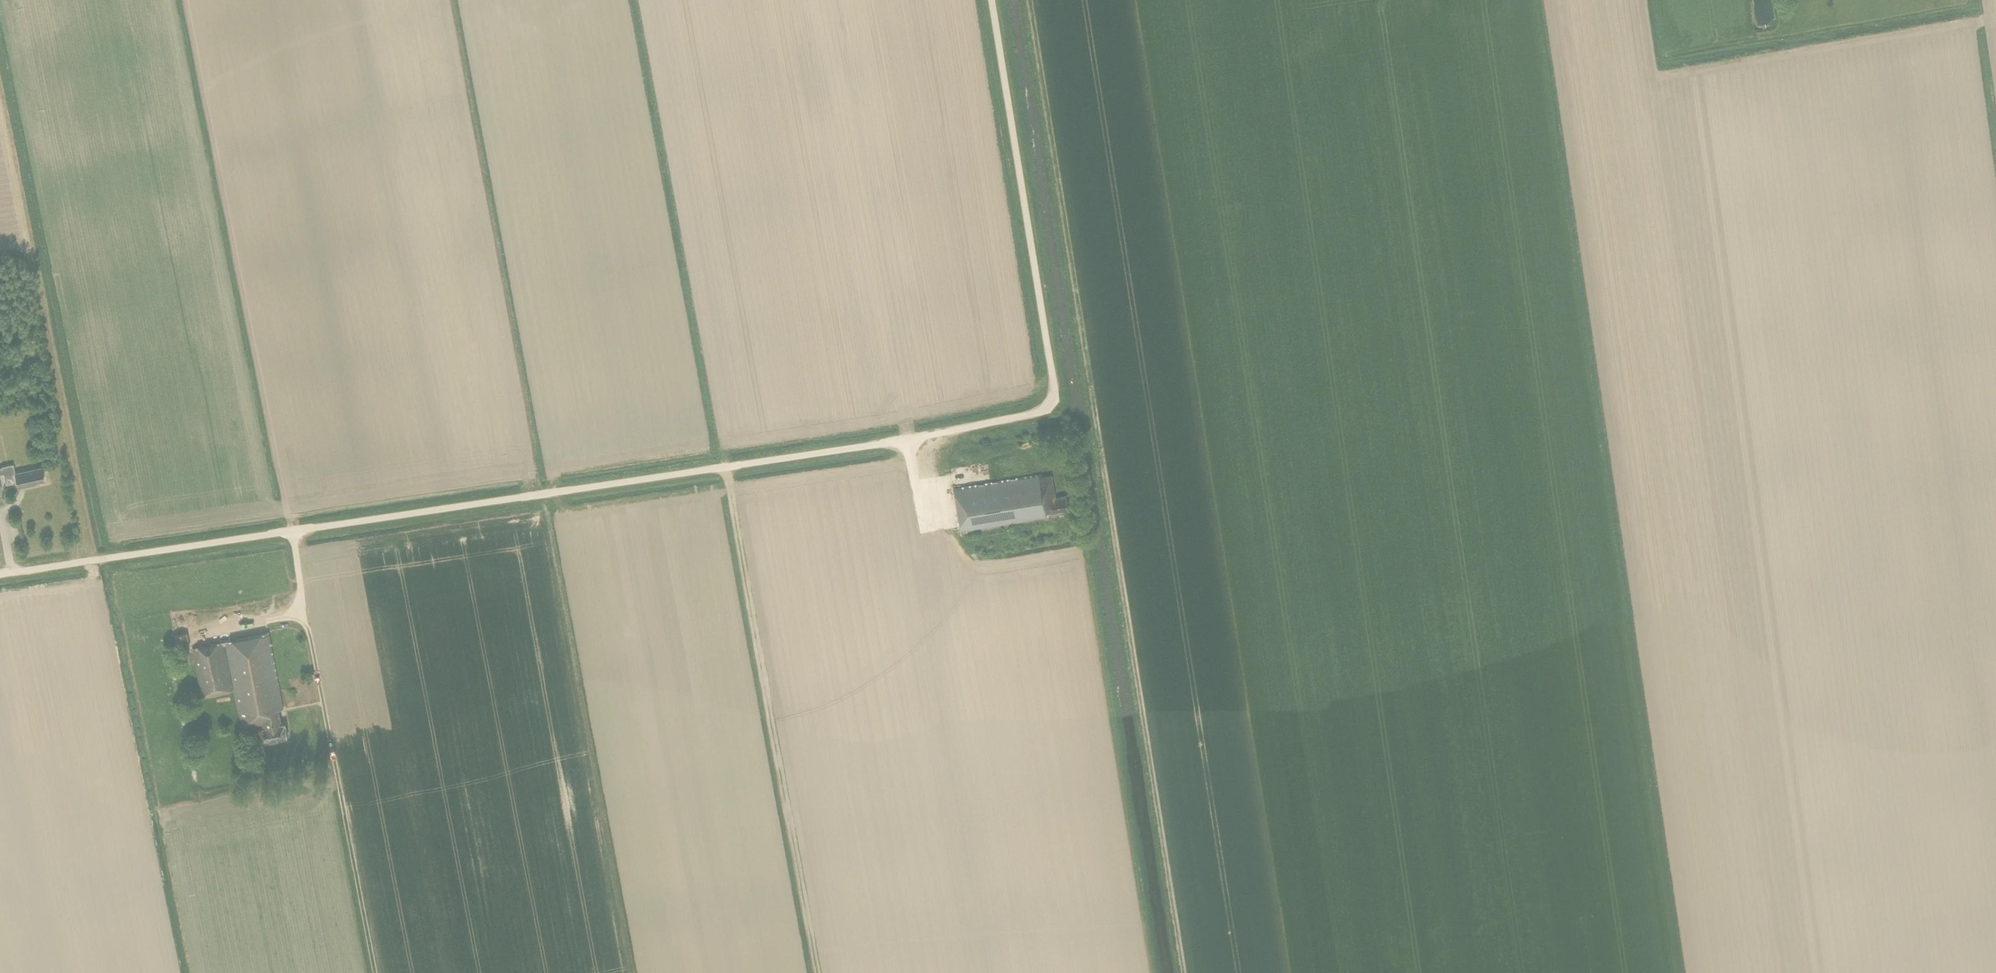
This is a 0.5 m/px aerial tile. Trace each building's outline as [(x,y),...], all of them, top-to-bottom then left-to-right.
[(3,474),(5,484),(16,482),(18,488),(30,485),(30,484),(43,481),(40,467),(15,473),(13,464),(1,466),(1,467),(0,467),(0,474),(3,474)] [(979,484),(953,488),(960,527),(960,531),(1048,517),(1048,513),(1060,511),(1069,510),(1066,496),(1055,498),(1051,476),(1042,477),(1041,474),(1021,477),(1021,478),(1019,479),(1019,478),(1015,478),(1015,479),(1011,480),(1011,479),(997,481),(997,482),(993,482),(989,482),(983,483),(983,484),(979,485),(979,484)] [(280,590),(275,568),(267,570),(272,592),(280,590)] [(190,646),(187,632),(175,635),(178,649),(190,646)] [(268,632),(192,648),(202,697),(235,690),(242,727),(262,723),(263,728),(258,729),(261,743),(288,737),(285,723),(281,724),(279,710),(283,709),(268,632)]
